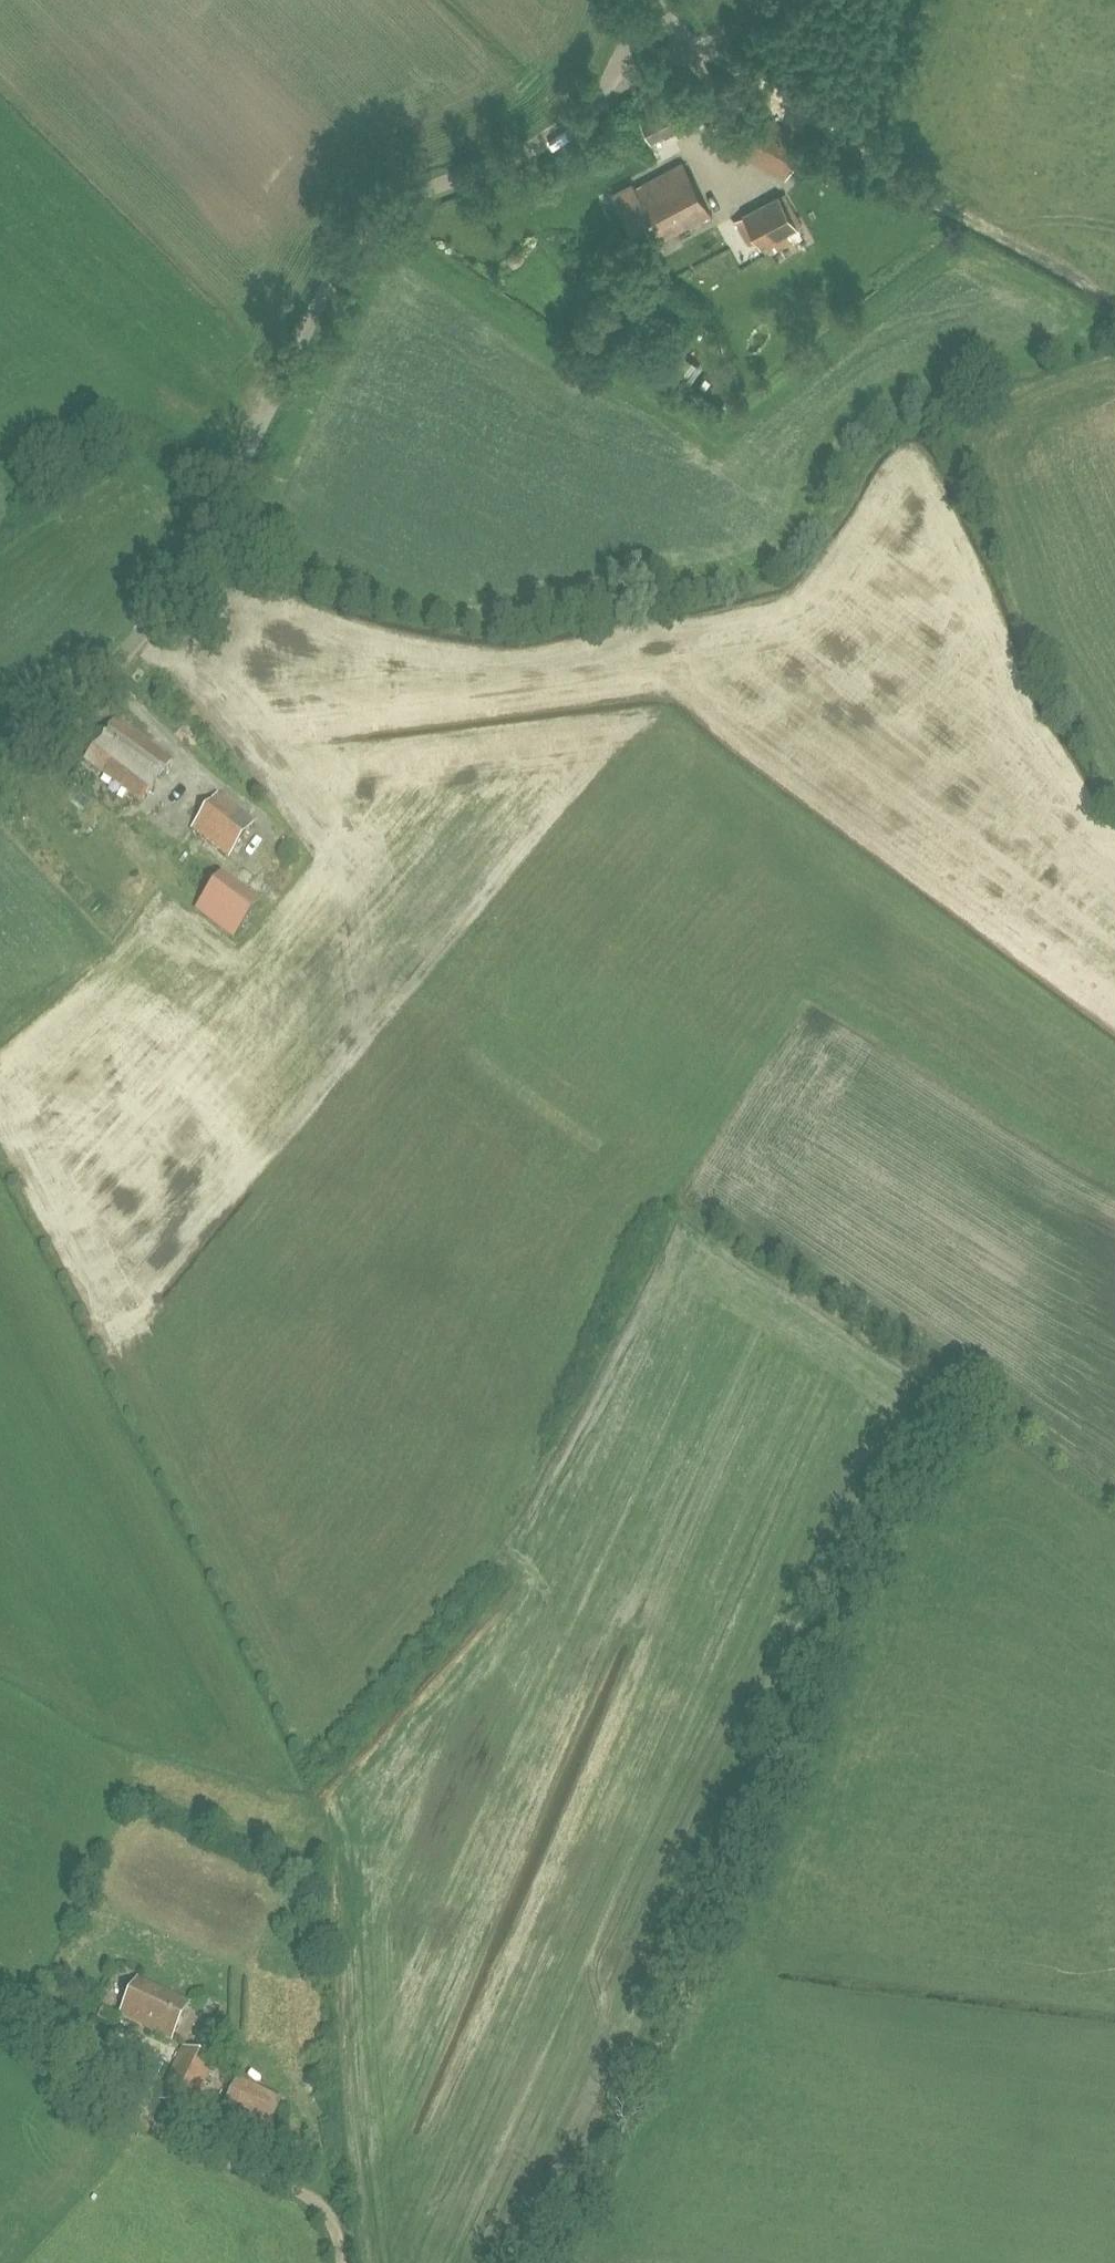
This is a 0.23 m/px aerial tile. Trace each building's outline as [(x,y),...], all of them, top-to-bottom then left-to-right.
[(665,104),(639,117),(640,118),(651,141),(677,128),(665,104)] [(754,109),(752,113),(733,148),(785,177),(807,137),(754,109)] [(644,248),(712,214),(685,161),(636,186),(633,181),(615,191),(644,248)] [(780,194),(743,214),(743,215),(756,240),(761,249),(767,247),(787,235),(799,228),(781,197),(780,194)] [(142,800),(174,758),(117,715),(85,757),(142,800)] [(230,857),(256,822),(219,793),(193,828),(230,857)] [(234,939),(258,905),(223,874),(196,909),(234,939)] [(120,2013),(172,2038),(190,2002),(138,1977),(120,2013)] [(185,2045),(160,2098),(191,2112),(215,2059),(185,2045)] [(266,2133),(281,2097),(236,2077),(220,2113),(266,2133)]
